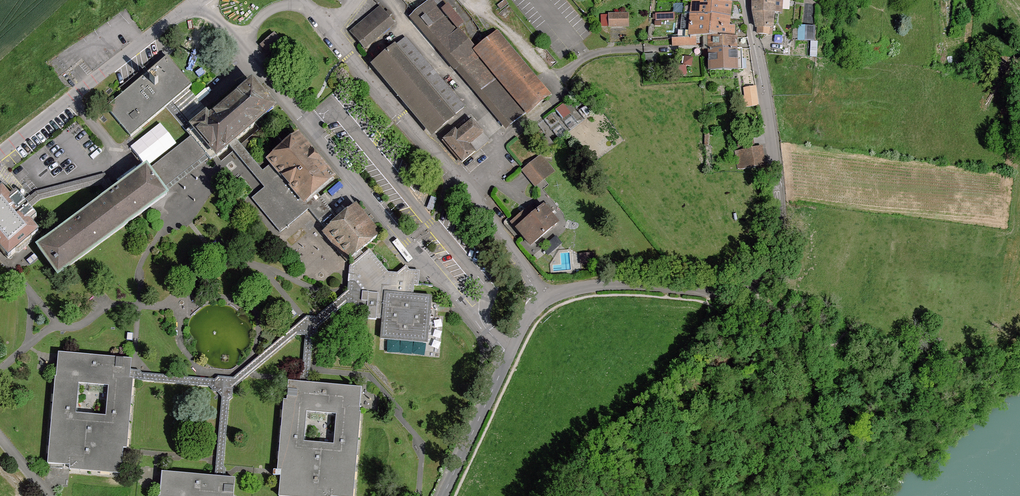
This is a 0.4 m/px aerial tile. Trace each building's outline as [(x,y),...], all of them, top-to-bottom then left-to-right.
[(439,0),(431,0),(414,14),(509,128),(549,94),(497,32),(482,45),(475,50),(458,30),(462,27),(439,0)] [(747,38),(736,38),(736,27),(729,26),(732,1),(732,0),(683,0),(682,2),(693,1),(692,16),(683,15),(681,31),(679,31),(678,39),(673,39),(673,45),(702,44),(701,37),(704,37),(704,50),(709,50),(710,71),(743,70),(742,49),(751,49),(747,38)] [(754,14),(758,29),(758,34),(772,35),(773,28),(774,29),(775,12),(782,12),(783,0),(754,0),(754,14)] [(395,23),(380,5),(350,30),(365,48),(395,23)] [(628,14),(609,14),(610,27),(629,27),(628,14)] [(815,26),(799,26),(798,40),(811,41),(811,55),(817,55),(818,42),(815,42),(815,39),(815,26)] [(395,45),(372,64),(432,136),(455,117),(395,45)] [(259,89),(250,80),(209,115),(200,103),(188,88),(191,85),(167,57),(107,107),(130,136),(166,106),(190,137),(151,167),(165,186),(206,155),(210,160),(215,155),(221,162),(234,151),(265,188),(257,194),(252,198),(280,232),(308,209),(326,229),(323,233),(347,262),(381,236),(356,205),(338,219),(316,194),(334,178),(297,134),(267,161),(271,165),(262,172),(240,145),(259,129),(254,123),(274,107),(265,96),(269,92),(263,85),(259,89)] [(756,87),(744,88),(745,96),(743,96),(744,108),(759,106),(756,87)] [(567,103),(547,115),(553,126),(573,114),(567,103)] [(455,130),(443,140),(462,163),(490,140),(472,119),(457,132),(455,130)] [(737,132),(739,147),(754,145),(752,130),(737,132)] [(762,148),(736,152),(739,169),(765,165),(762,148)] [(543,155),(524,169),(540,187),(557,173),(543,155)] [(142,168),(115,188),(107,175),(38,192),(30,196),(23,203),(14,193),(7,198),(0,189),(0,250),(7,258),(26,242),(38,232),(30,221),(36,217),(28,208),(40,199),(101,183),(109,194),(38,246),(57,271),(149,203),(165,192),(162,188),(146,166),(142,168)] [(200,167),(176,186),(185,198),(209,178),(200,167)] [(531,206),(512,222),(532,246),(560,223),(546,206),(537,213),(531,206)] [(557,237),(543,249),(549,255),(563,243),(557,237)] [(413,297),(414,286),(419,286),(420,272),(410,271),(406,267),(398,274),(389,273),(370,251),(350,267),(349,283),(348,292),(316,318),(306,317),(233,378),(219,377),(215,380),(143,373),(142,370),(131,369),(132,359),(59,352),(46,463),(60,464),(60,469),(69,469),(121,473),(123,451),(124,447),(128,448),(134,381),(210,387),(214,392),(218,392),(222,398),(217,459),(215,478),(163,473),(161,487),(161,495),(234,495),(235,479),(229,479),(225,479),(226,473),(226,469),(224,466),(229,401),(232,398),(233,389),(252,373),(298,335),(306,335),(303,371),(300,374),(299,379),(299,383),(290,382),(288,401),(285,401),(278,471),(282,471),(282,474),(280,495),(355,495),(362,413),(361,413),(363,388),(309,384),(310,370),(312,340),(316,338),(317,328),(347,303),(352,304),(366,317),(366,319),(376,320),(376,319),(382,319),(381,338),(426,343),(431,298),(413,297)]
